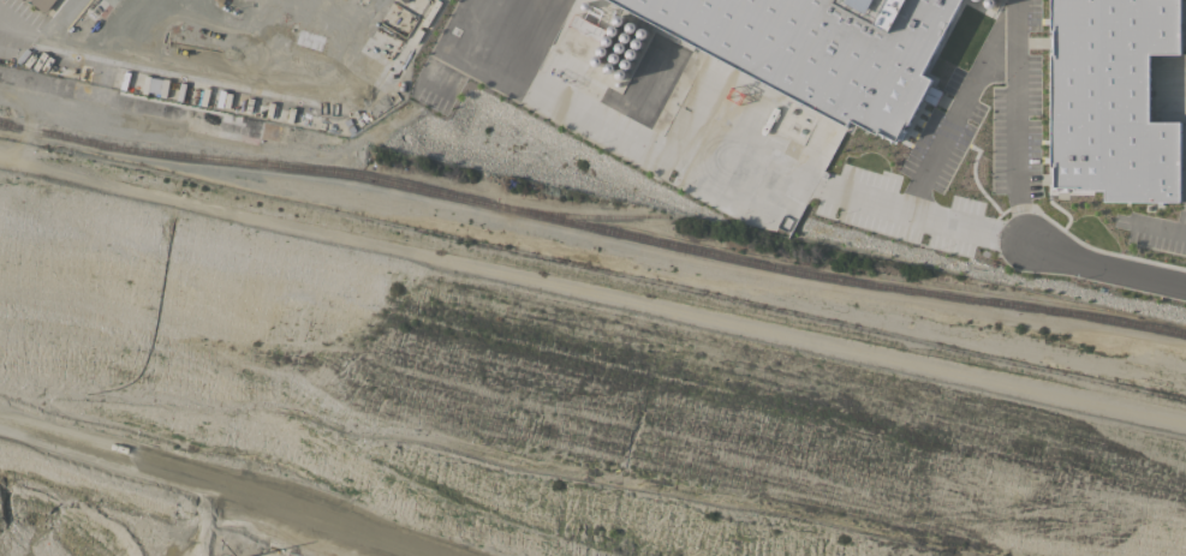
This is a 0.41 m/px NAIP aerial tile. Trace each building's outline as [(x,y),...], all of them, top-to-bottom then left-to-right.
[(44,12),(30,0),(54,0),(44,12)] [(899,143),(611,0),(961,0),(918,77),(929,84),(899,143)] [(1184,120),(1150,120),(1150,56),(1179,56),(1179,0),(1051,0),(1051,189),(1105,189),(1105,202),(1184,202),(1184,120)]
